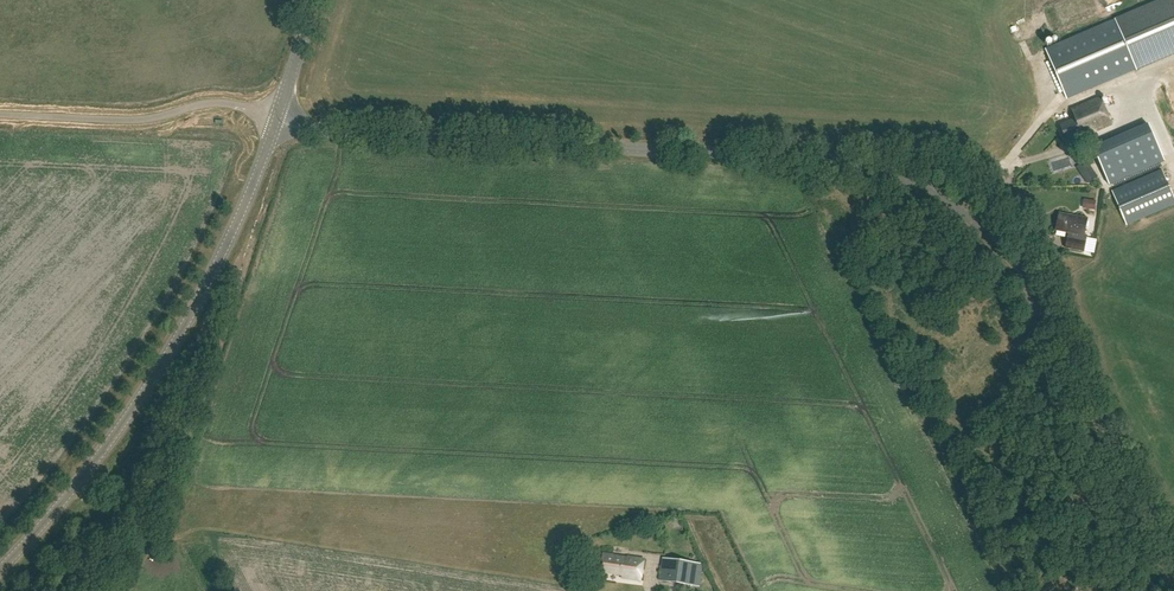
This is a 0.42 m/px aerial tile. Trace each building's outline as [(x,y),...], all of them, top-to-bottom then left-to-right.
[(1045,50),(1066,100),(1173,54),(1173,0),(1162,0),(1045,50)] [(1112,125),(1101,99),(1071,112),(1074,119),(1059,126),(1066,143),(1082,136),(1083,137),(1112,125)] [(1147,123),(1092,146),(1108,183),(1163,160),(1147,123)] [(1082,171),(1090,184),(1097,179),(1089,167),(1082,171)] [(1162,170),(1112,192),(1127,226),(1173,205),(1173,198),(1162,170)] [(1098,212),(1097,201),(1086,201),(1086,212),(1098,212)] [(1087,218),(1058,212),(1055,230),(1068,232),(1065,247),(1083,251),(1086,235),(1084,234),(1087,218)] [(1089,238),(1086,252),(1097,254),(1100,240),(1089,238)] [(646,558),(606,552),(603,571),(631,575),(632,578),(643,580),(646,558)] [(704,565),(664,559),(661,580),(701,586),(704,565)]
